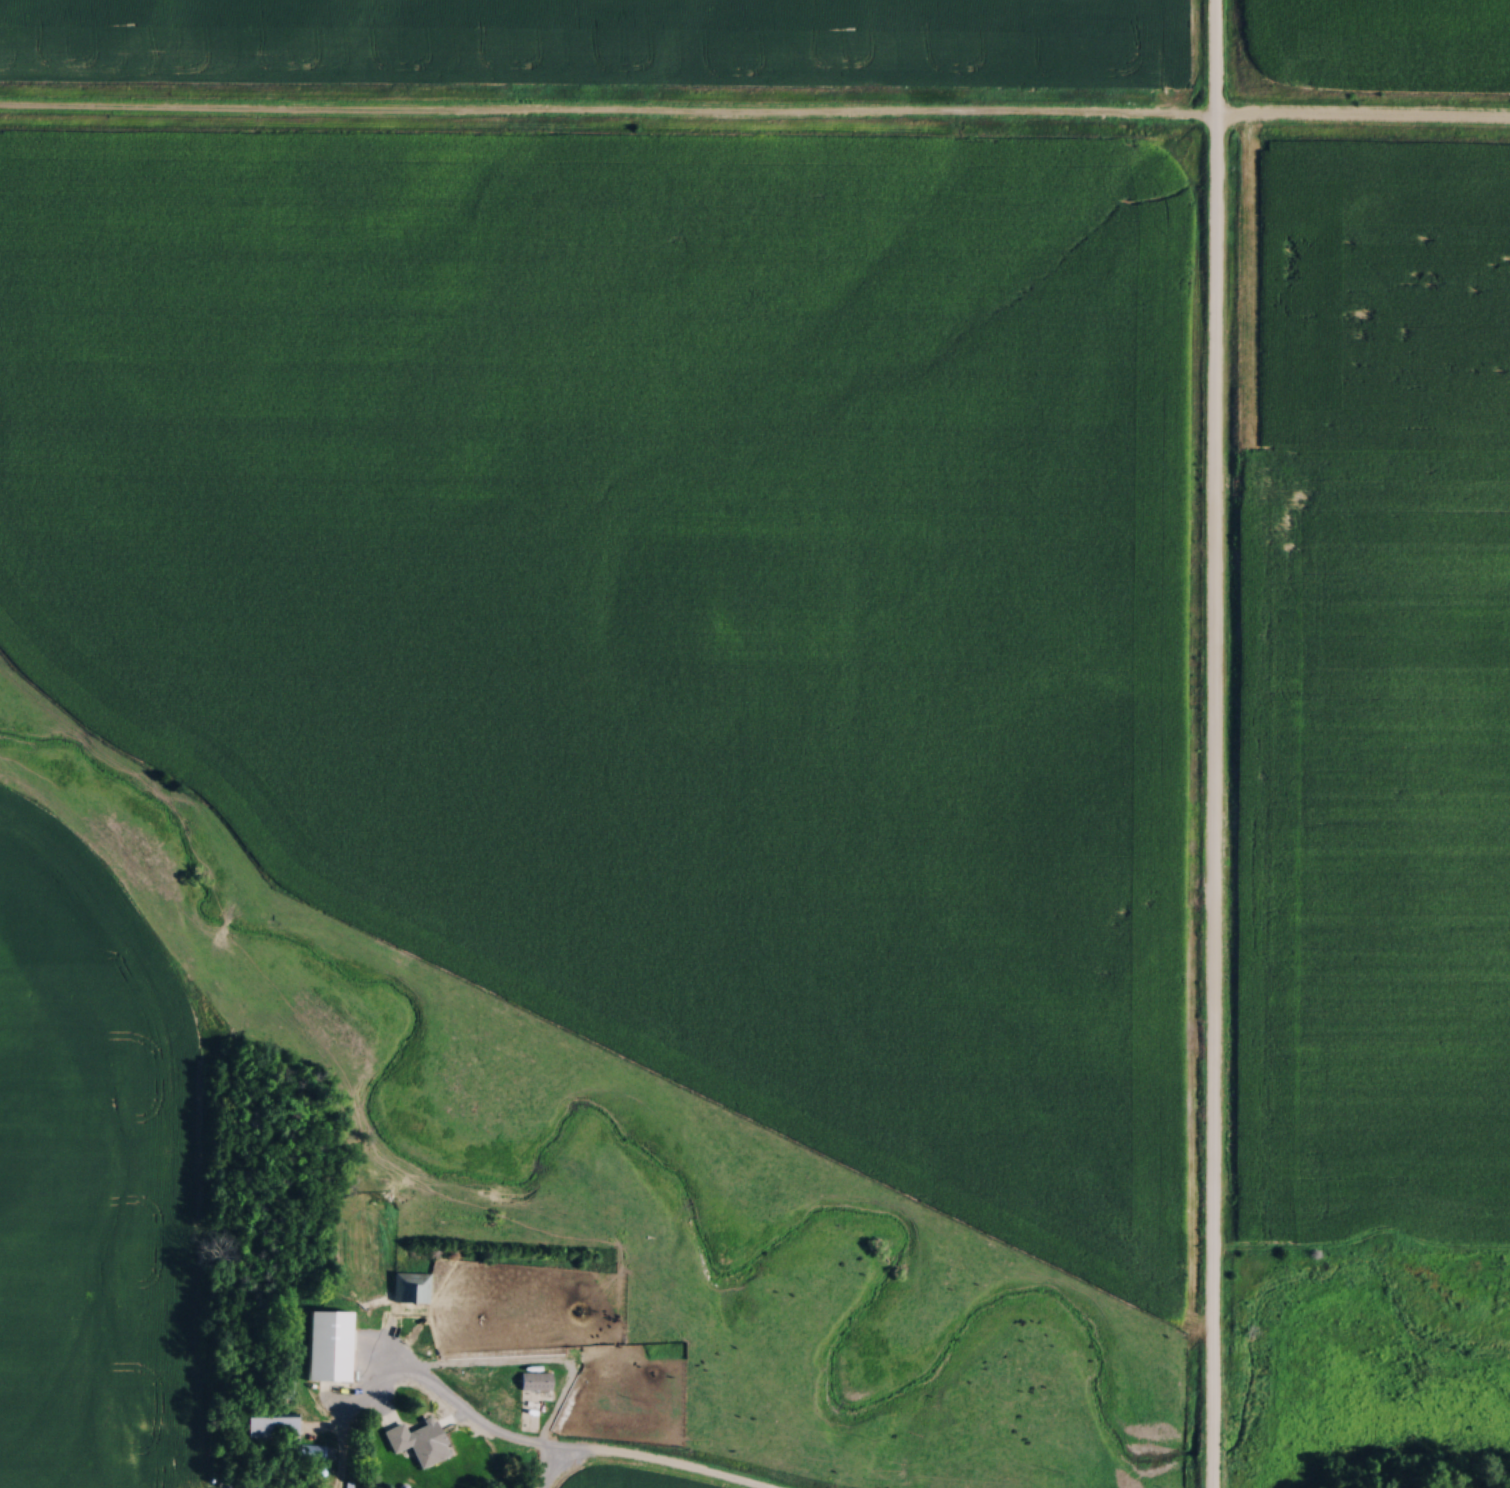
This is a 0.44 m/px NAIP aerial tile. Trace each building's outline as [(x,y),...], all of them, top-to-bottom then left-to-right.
[(391,1284),(391,1303),(427,1302),(426,1275),(398,1276),(398,1284),(391,1284)] [(299,1312),(299,1381),(347,1381),(347,1312),(299,1312)] [(551,1372),(520,1372),(519,1389),(551,1390),(551,1372)] [(292,1416),(243,1417),(243,1440),(293,1440),(292,1416)] [(380,1431),(390,1453),(407,1446),(417,1469),(438,1460),(423,1423),(403,1432),(399,1423),(380,1431)] [(296,1444),(295,1458),(322,1461),(323,1447),(296,1444)]
